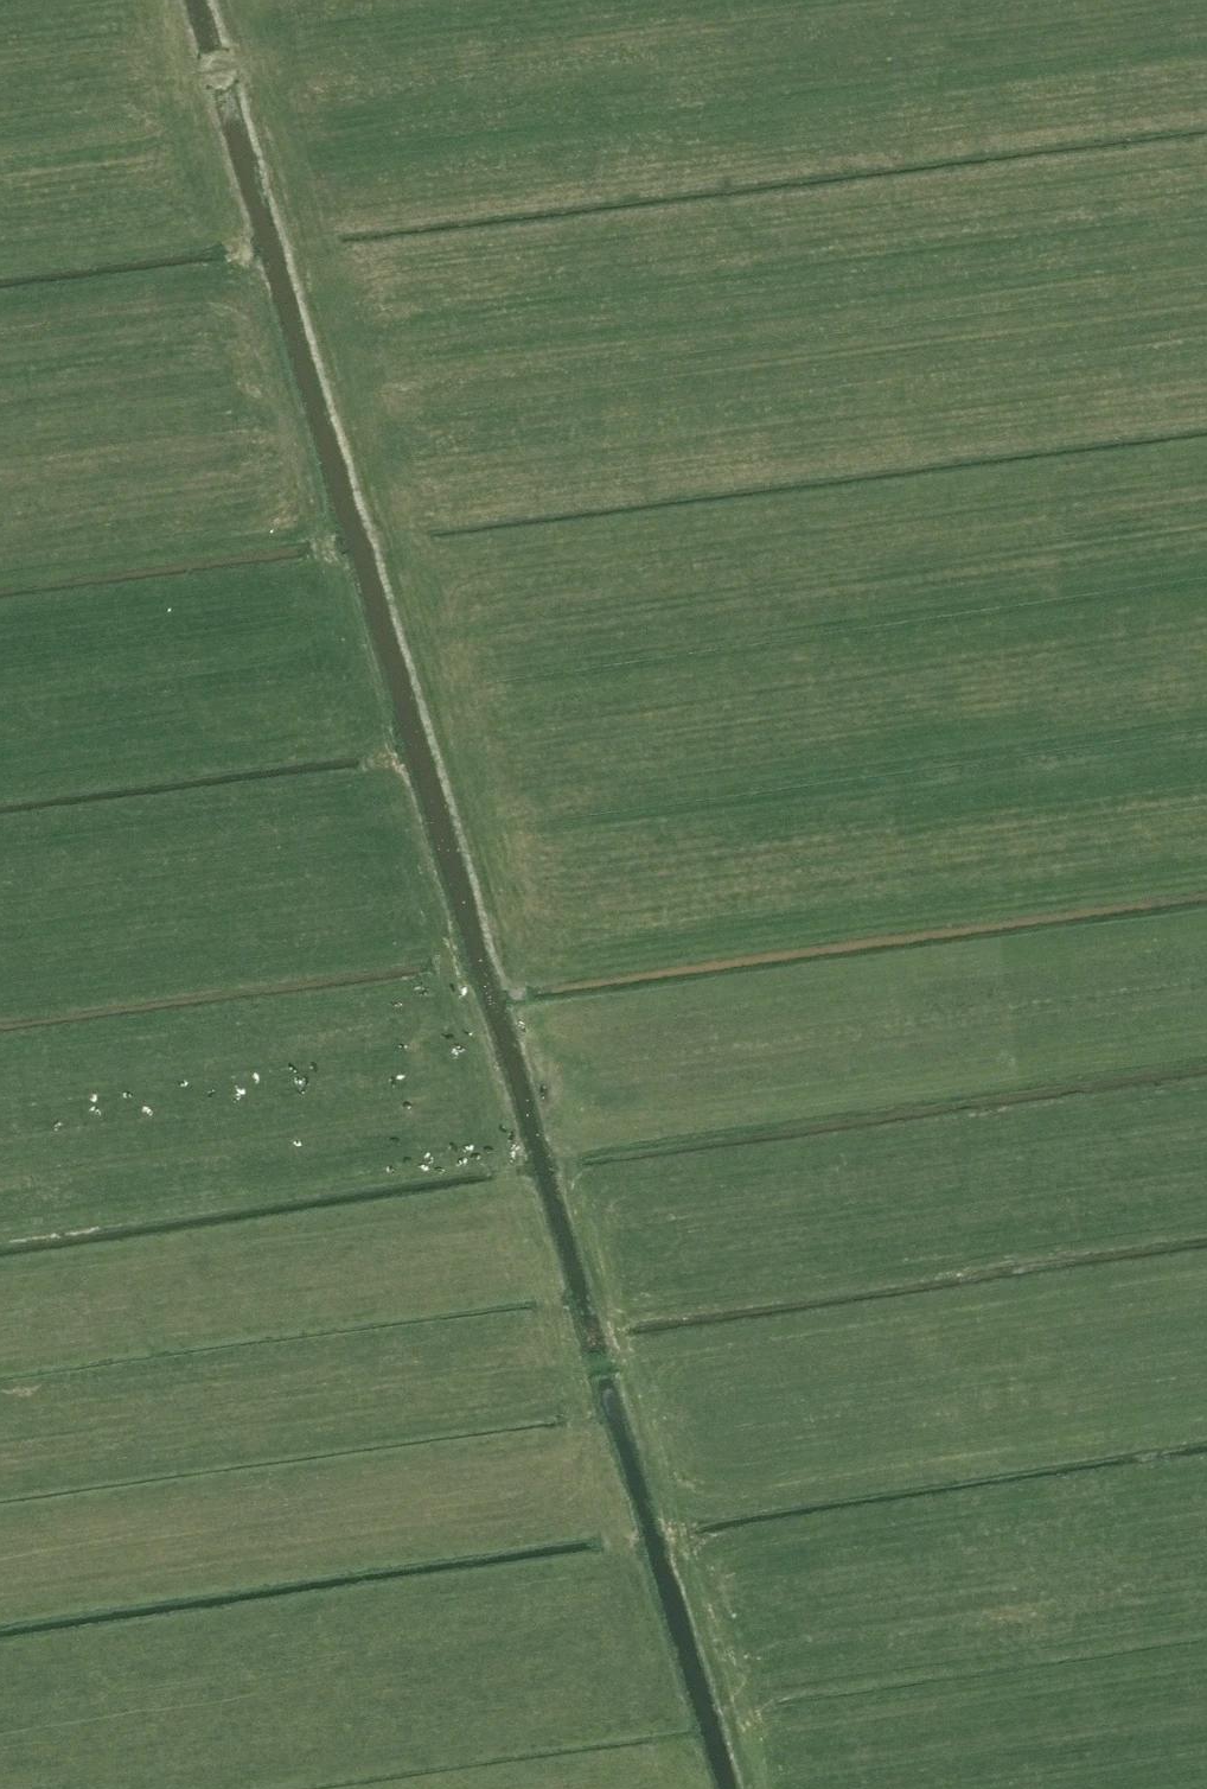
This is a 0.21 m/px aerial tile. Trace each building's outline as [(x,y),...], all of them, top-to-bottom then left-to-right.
[(622,1537),(599,1538),(600,1553),(622,1552),(622,1537)]
